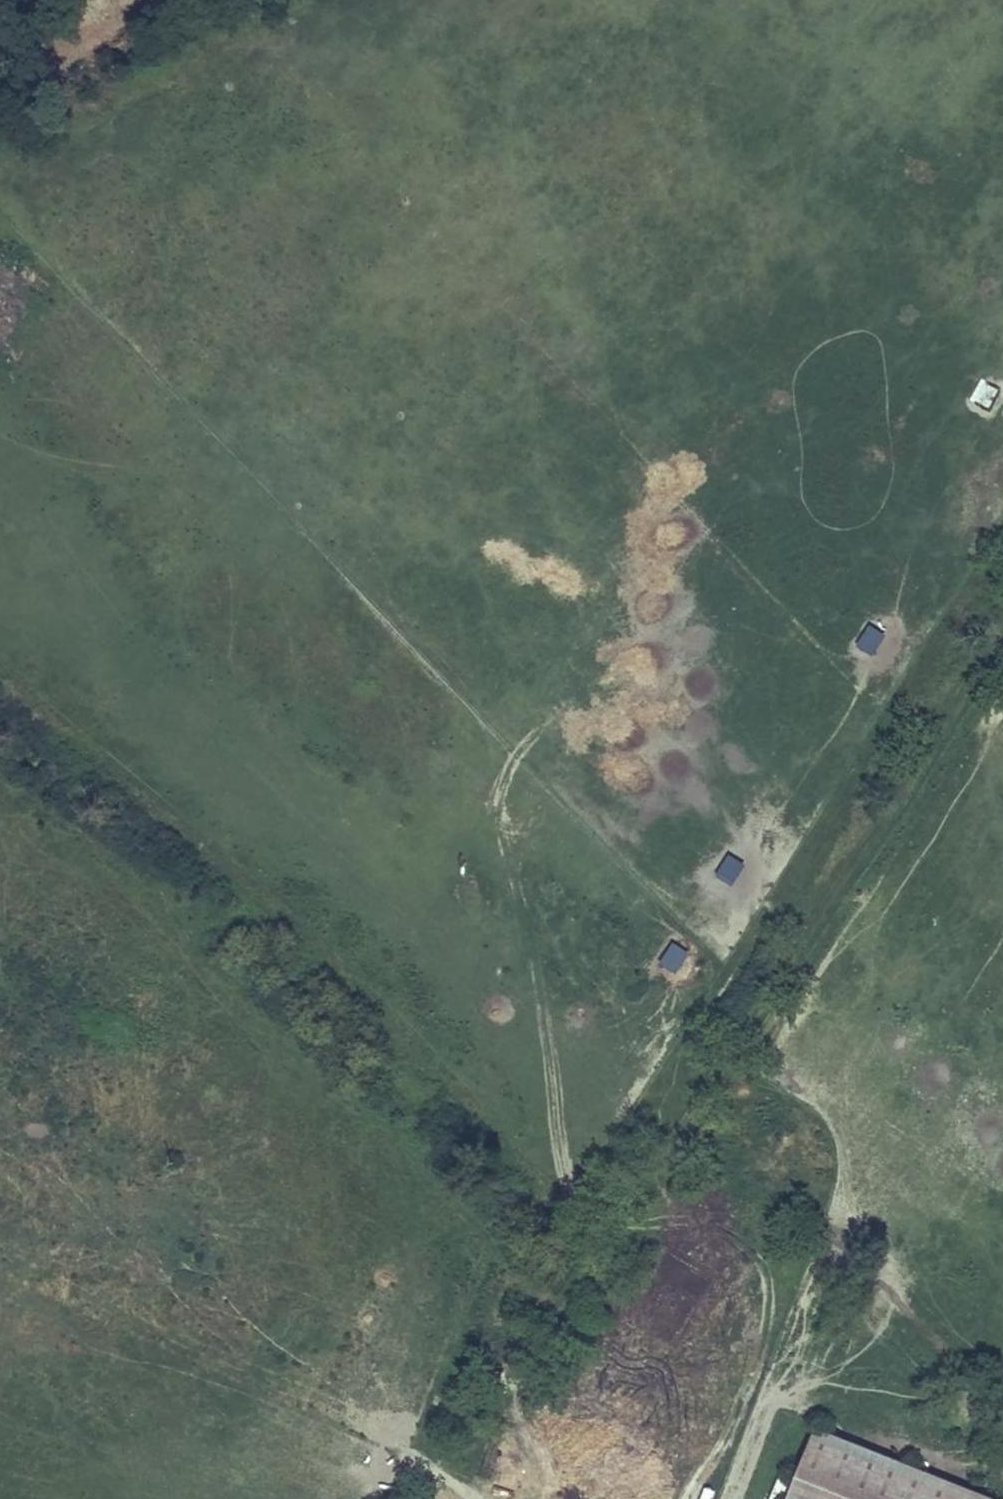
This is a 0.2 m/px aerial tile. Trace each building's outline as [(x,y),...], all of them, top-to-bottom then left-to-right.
[(983,381),(973,401),(993,411),(1002,391),(983,381)] [(872,659),(886,637),(869,625),(854,648),(872,659)] [(715,876),(731,887),(745,867),(729,855),(715,876)] [(672,943),(659,965),(676,975),(689,954),(672,943)] [(828,1435),(800,1498),(979,1498),(828,1435)]
